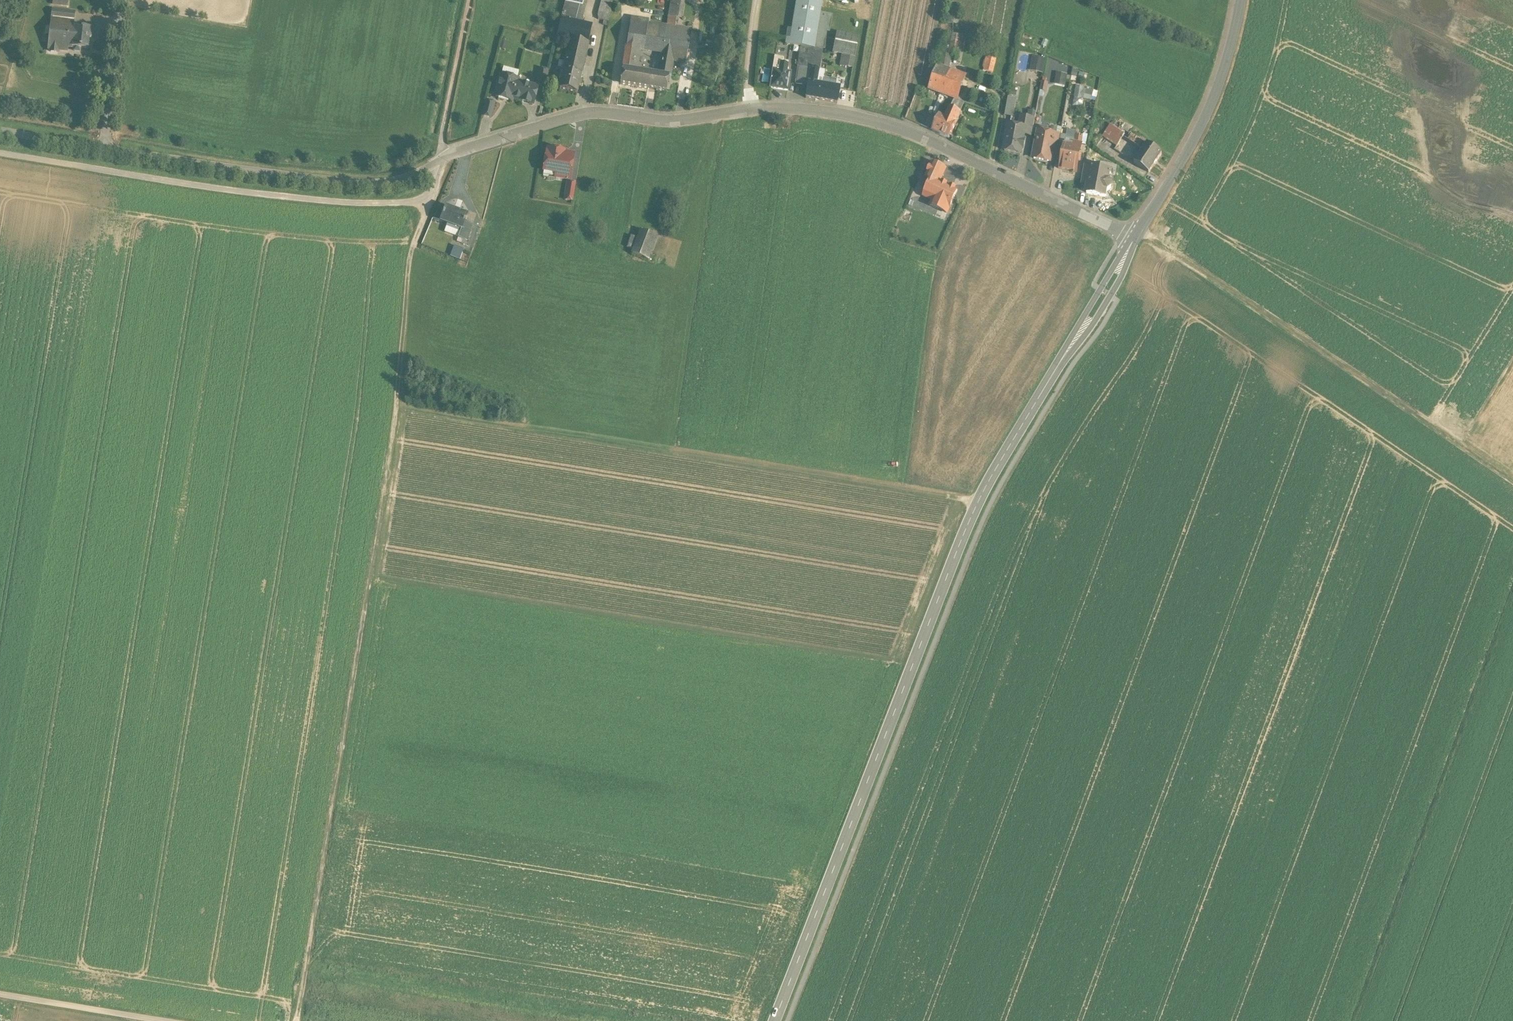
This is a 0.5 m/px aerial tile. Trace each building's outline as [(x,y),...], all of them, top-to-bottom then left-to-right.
[(681,2),(671,0),(668,18),(678,19),(681,2)] [(791,40),(794,40),(793,46),(801,47),(797,67),(810,69),(813,52),(813,49),(815,38),(816,29),(819,14),(820,9),(821,0),(797,0),(791,40)] [(579,7),(565,3),(562,19),(575,22),(579,7)] [(610,8),(600,5),(596,19),(607,22),(609,16),(610,8)] [(74,13),(53,10),(52,18),(62,19),(73,20),(74,13)] [(962,12),(953,10),(951,26),(959,28),(962,12)] [(830,17),(819,14),(816,29),(825,30),(825,31),(828,32),(830,17)] [(72,28),(61,27),(62,19),(52,18),(49,49),(50,50),(50,52),(58,53),(58,50),(66,51),(67,47),(72,48),(75,28),(72,28)] [(73,20),(62,19),(61,27),(72,28),(73,20)] [(575,22),(562,19),(557,37),(571,40),(571,41),(580,43),(583,29),(584,25),(575,22)] [(647,25),(630,23),(623,65),(634,67),(637,51),(637,48),(640,49),(643,49),(647,25)] [(666,27),(647,25),(643,49),(662,52),(666,27)] [(677,29),(666,27),(662,52),(673,53),(684,55),(688,48),(674,46),(677,29)] [(90,30),(75,28),(72,48),(74,48),(74,51),(80,52),(80,48),(88,49),(90,30)] [(964,31),(949,28),(943,54),(953,57),(959,58),(964,31)] [(580,43),(571,41),(565,65),(582,69),(591,31),(583,29),(580,43)] [(691,31),(677,29),(674,46),(688,48),(691,31)] [(825,30),(816,29),(815,38),(824,39),(825,31),(825,30)] [(847,36),(836,34),(833,53),(842,55),(844,55),(847,36)] [(858,39),(847,36),(844,55),(847,56),(854,57),(858,39)] [(824,39),(815,38),(813,49),(823,50),(824,39)] [(823,50),(813,49),(813,52),(810,69),(819,70),(823,50)] [(662,52),(659,76),(650,74),(648,89),(666,92),(671,61),(673,53),(662,52)] [(684,55),(673,53),(671,61),(682,63),(684,55)] [(953,57),(943,54),(940,53),(938,67),(930,90),(932,91),(937,93),(941,81),(949,84),(944,95),(956,100),(965,77),(950,71),(951,68),(953,57)] [(854,58),(847,57),(846,64),(844,73),(845,73),(851,75),(854,58)] [(996,60),(987,57),(984,71),(992,73),(996,60)] [(1047,61),(1034,59),(1032,73),(1044,76),(1047,61)] [(582,69),(565,65),(564,72),(580,76),(582,69)] [(548,72),(540,70),(536,84),(544,86),(548,72)] [(634,71),(622,70),(620,84),(648,89),(650,74),(634,71)] [(580,76),(564,72),(561,71),(559,80),(561,81),(559,89),(577,93),(578,86),(581,87),(583,81),(580,80),(581,76),(580,76)] [(779,71),(773,71),(770,88),(787,91),(790,73),(786,73),(779,71)] [(809,74),(803,73),(801,85),(807,86),(809,74)] [(818,76),(809,74),(807,86),(805,98),(819,100),(822,86),(817,85),(818,76)] [(516,80),(501,76),(500,81),(497,82),(496,85),(498,88),(496,97),(511,101),(512,98),(515,83),(516,80)] [(1068,78),(1058,76),(1056,86),(1066,89),(1068,78)] [(949,84),(941,81),(937,93),(944,95),(949,84)] [(537,88),(515,83),(512,98),(533,104),(537,88)] [(839,89),(822,86),(819,100),(837,103),(839,89)] [(1094,93),(1078,89),(1075,100),(1091,104),(1094,93)] [(925,97),(915,94),(910,109),(919,112),(925,97)] [(1015,117),(1019,98),(1010,96),(1006,115),(1015,117)] [(1110,114),(1115,101),(1109,99),(1104,111),(1110,114)] [(494,103),(486,101),(483,116),(490,117),(494,103)] [(946,119),(939,116),(933,131),(949,138),(960,112),(950,108),(946,119)] [(1035,119),(1026,117),(1024,126),(1026,127),(1025,133),(1032,134),(1035,119)] [(1125,134),(1110,125),(1103,137),(1117,146),(1125,134)] [(1023,130),(1009,127),(1004,151),(1020,154),(1021,148),(1023,149),(1024,142),(1022,141),(1024,135),(1022,135),(1023,130)] [(1048,129),(1041,127),(1039,132),(1034,159),(1049,162),(1051,153),(1053,141),(1054,135),(1048,134),(1048,129)] [(1076,132),(1068,130),(1066,136),(1065,143),(1073,144),(1074,144),(1076,135),(1076,132)] [(1147,144),(1130,133),(1126,140),(1143,151),(1147,144)] [(1066,136),(1061,135),(1060,136),(1059,142),(1057,152),(1063,154),(1065,143),(1066,136)] [(1081,135),(1078,135),(1076,135),(1074,144),(1081,146),(1083,136),(1081,136),(1081,135)] [(1059,142),(1053,141),(1051,153),(1057,154),(1057,152),(1059,142)] [(1072,147),(1065,146),(1066,143),(1065,143),(1063,154),(1060,169),(1076,172),(1081,146),(1074,144),(1073,144),(1072,147)] [(1162,153),(1147,144),(1143,151),(1134,163),(1149,173),(1162,153)] [(556,150),(556,151),(547,150),(544,170),(556,172),(555,177),(569,180),(573,157),(564,156),(565,151),(556,150)] [(945,169),(932,163),(926,177),(931,179),(932,178),(940,182),(945,169)] [(1092,166),(1086,164),(1083,180),(1089,181),(1091,168),(1092,169),(1092,168),(1092,166)] [(1110,172),(1093,169),(1093,168),(1092,168),(1092,169),(1091,168),(1089,181),(1087,193),(1105,197),(1107,190),(1108,190),(1110,188),(1111,184),(1109,181),(1108,181),(1110,174),(1110,173),(1110,172)] [(940,182),(932,178),(931,179),(924,196),(932,200),(930,206),(938,209),(941,204),(949,208),(957,190),(940,182)] [(576,183),(568,182),(565,199),(573,201),(576,183)] [(949,208),(941,204),(938,209),(947,213),(949,208)] [(467,215),(446,207),(440,221),(461,229),(462,229),(464,222),(467,215)] [(472,225),(464,222),(462,229),(461,229),(459,234),(468,237),(472,225)] [(658,237),(640,230),(631,254),(649,261),(658,237)] [(450,256),(430,248),(428,254),(448,261),(450,256)] [(464,253),(456,250),(451,260),(460,264),(464,253)]
